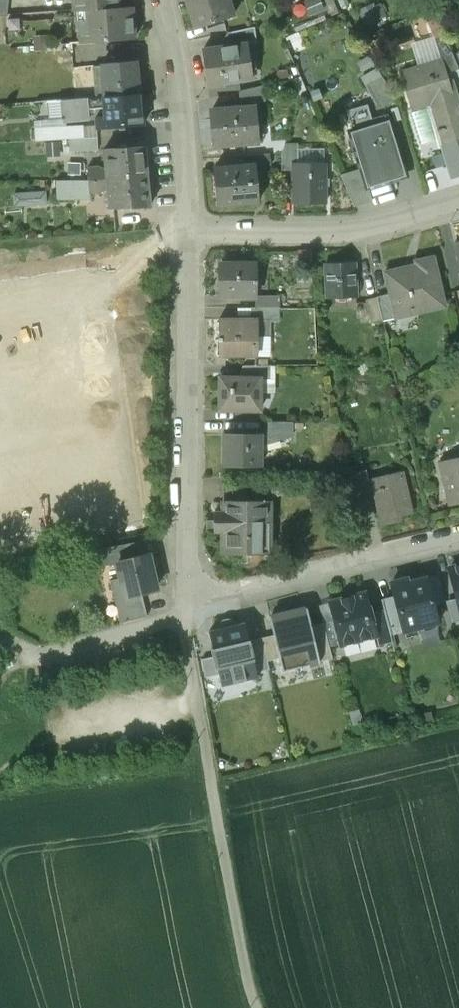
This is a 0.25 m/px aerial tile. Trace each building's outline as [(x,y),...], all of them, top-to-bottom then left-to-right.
[(75,11),(118,7),(117,0),(74,0),(75,11)] [(191,12),(196,26),(228,16),(223,0),(188,0),(191,12)] [(392,16),(386,0),(376,0),(363,5),(370,24),(392,16)] [(118,7),(75,11),(78,43),(136,38),(133,6),(118,7)] [(255,26),(231,31),(232,45),(248,43),(257,42),(255,26)] [(445,36),(435,39),(441,59),(442,59),(446,72),(458,69),(445,36)] [(232,45),(223,46),(223,48),(203,50),(208,85),(224,83),(223,81),(252,77),(248,43),(232,45)] [(401,71),(406,87),(404,88),(411,109),(435,102),(443,128),(440,129),(444,143),(458,139),(458,103),(455,88),(449,90),(446,82),(448,81),(446,72),(442,59),(441,59),(401,71)] [(138,62),(102,64),(104,97),(140,94),(138,62)] [(382,76),(370,83),(383,105),(395,99),(382,76)] [(75,78),(34,81),(35,102),(61,100),(76,99),(75,78)] [(76,99),(61,100),(62,119),(89,117),(88,109),(106,107),(106,116),(98,117),(99,126),(142,123),(140,94),(104,97),(76,99)] [(254,107),(215,110),(216,127),(212,128),(213,144),(255,140),(254,123),(255,123),(254,107)] [(389,119),(355,129),(360,144),(355,146),(368,187),(406,175),(389,119)] [(83,123),(39,126),(40,141),(70,139),(84,138),(83,123)] [(84,138),(70,139),(70,150),(99,148),(98,137),(84,138)] [(117,146),(105,147),(106,169),(107,178),(147,175),(145,144),(126,146),(117,146)] [(324,162),(294,163),(295,202),(325,201),(324,162)] [(255,164),(215,168),(219,204),(258,201),(255,164)] [(99,165),(87,166),(88,179),(107,178),(106,169),(99,165)] [(147,175),(107,178),(108,187),(109,207),(149,204),(148,189),(147,175)] [(88,179),(71,180),(72,198),(91,197),(90,192),(101,191),(108,187),(107,178),(88,179)] [(433,256),(416,260),(416,264),(385,271),(390,292),(394,310),(443,299),(433,256)] [(256,262),(237,262),(237,268),(219,268),(219,294),(256,294),(256,262)] [(355,262),(326,263),(327,298),(356,296),(355,262)] [(394,310),(390,292),(377,295),(382,318),(382,319),(395,316),(394,310)] [(279,295),(256,295),(256,307),(279,307),(279,295)] [(377,295),(365,298),(370,321),(382,318),(377,295)] [(279,307),(256,307),(256,319),(279,319),(279,307)] [(256,319),(219,319),(219,339),(221,339),(221,354),(256,354),(256,319)] [(270,365),(245,365),(245,377),(260,377),(260,379),(270,379),(270,365)] [(245,377),(219,378),(220,410),(256,410),(256,393),(260,393),(260,379),(260,377),(245,377)] [(291,421),(269,421),(269,436),(291,436),(291,421)] [(260,434),(225,434),(224,447),(222,447),(222,460),(224,460),(224,465),(260,465),(260,434)] [(441,462),(451,505),(458,503),(458,458),(441,462)] [(366,469),(353,472),(357,490),(358,494),(370,491),(367,478),(368,477),(366,469)] [(368,477),(367,478),(370,491),(376,490),(384,524),(401,521),(400,516),(412,514),(402,471),(368,477)] [(250,488),(223,487),(223,501),(250,502),(250,488)] [(357,490),(343,493),(351,528),(365,525),(358,494),(357,490)] [(250,502),(223,501),(223,512),(214,512),(214,521),(261,521),(269,521),(269,502),(250,502)] [(261,521),(214,521),(213,530),(224,530),(223,554),(261,554),(261,521)] [(145,540),(100,548),(103,566),(117,562),(148,554),(145,540)] [(148,554),(117,562),(121,578),(112,580),(120,612),(136,607),(133,592),(156,586),(148,554)] [(450,567),(458,604),(458,565),(450,567)] [(426,577),(410,581),(409,578),(391,582),(395,596),(404,630),(417,627),(420,622),(436,618),(437,622),(439,621),(432,597),(431,597),(426,577)] [(365,593),(330,602),(341,643),(376,634),(370,613),(365,593)] [(395,596),(381,599),(384,610),(390,634),(404,630),(395,596)] [(136,607),(120,612),(121,616),(145,610),(143,604),(136,607)] [(307,607),(269,616),(274,634),(279,658),(282,670),(320,661),(311,625),(307,607)] [(384,610),(370,613),(376,634),(378,644),(392,641),(390,634),(384,610)] [(245,622),(209,630),(215,655),(219,674),(222,685),(258,676),(257,672),(249,640),(245,622)] [(323,622),(311,625),(320,661),(332,658),(323,622)] [(274,634),(262,637),(267,660),(279,658),(274,634)] [(262,637),(249,640),(257,672),(269,669),(267,660),(262,637)] [(215,655),(201,659),(205,677),(219,674),(215,655)]
